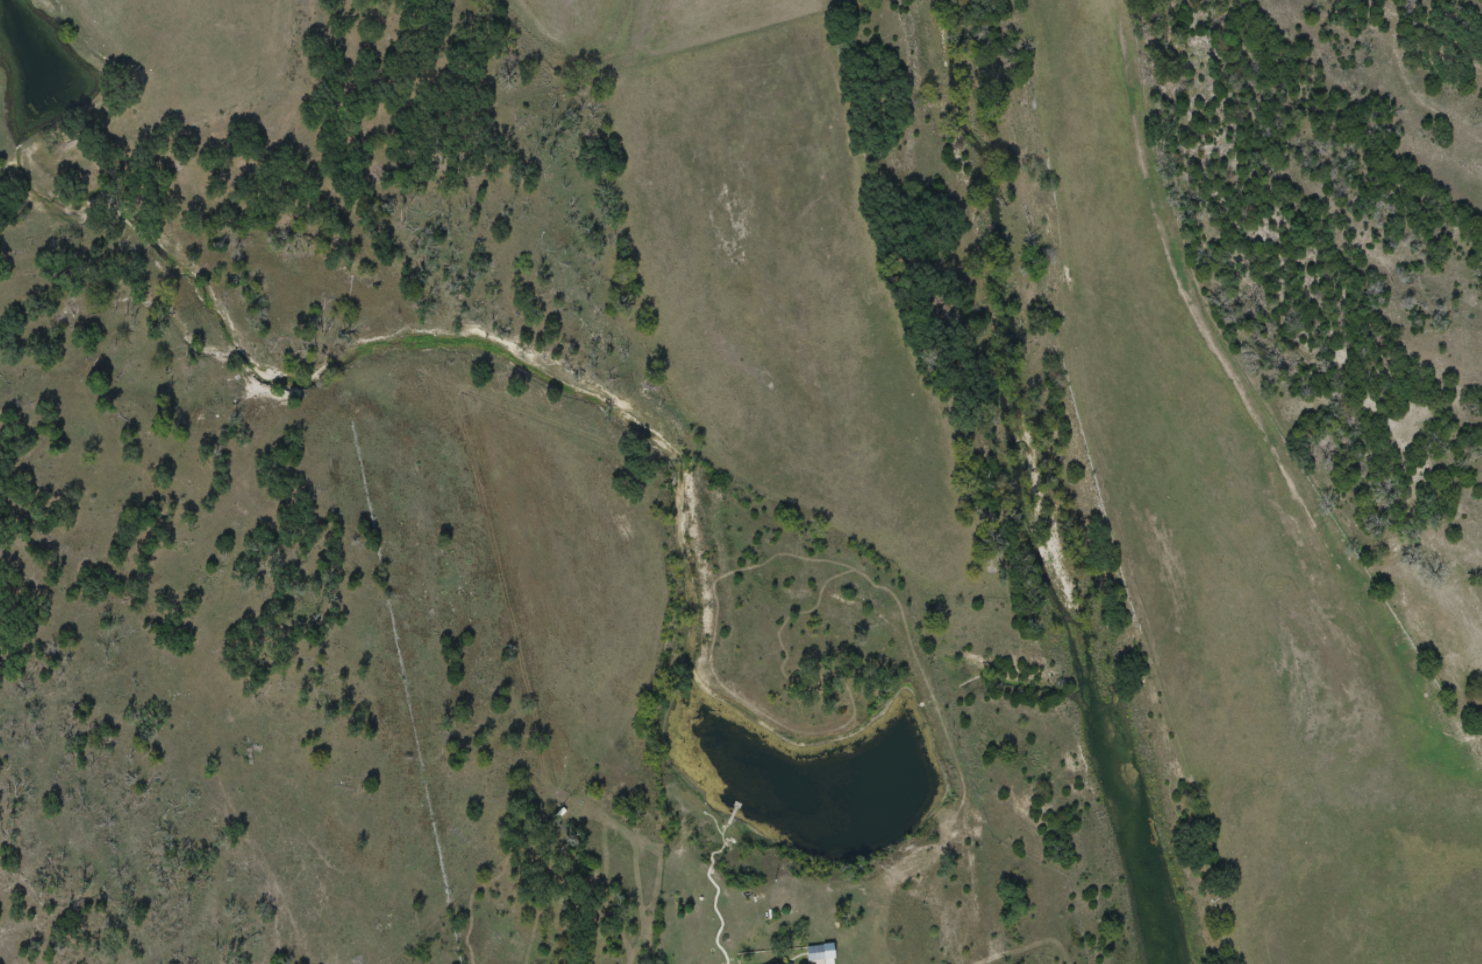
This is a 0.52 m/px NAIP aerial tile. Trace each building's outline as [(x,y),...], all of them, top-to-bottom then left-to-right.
[(809,962),(827,962),(827,947),(809,947),(809,962)]
